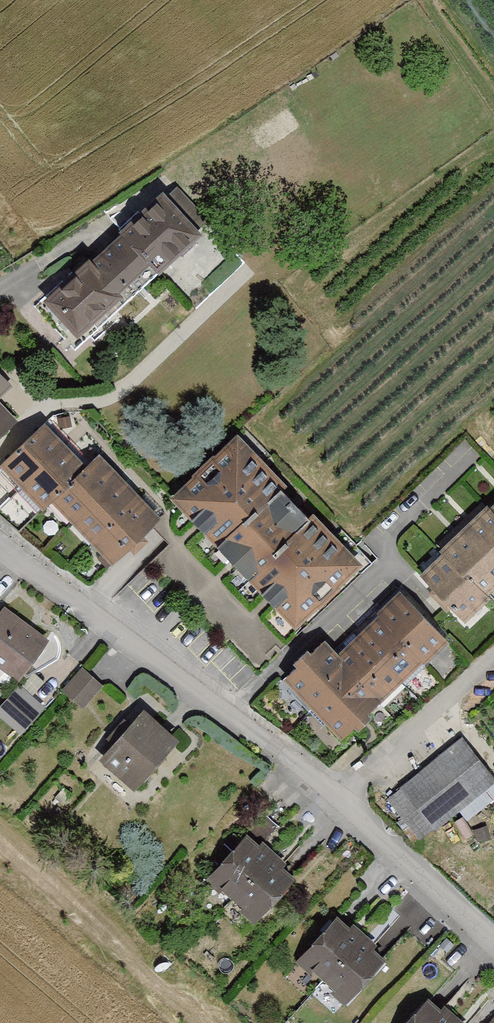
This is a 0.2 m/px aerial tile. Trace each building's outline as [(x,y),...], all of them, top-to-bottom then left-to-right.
[(200,232),(158,188),(114,230),(118,234),(147,264),(156,274),(200,232)] [(76,331),(147,264),(118,234),(47,301),(76,331)] [(0,373),(0,396),(12,385),(0,373)] [(18,422),(0,403),(0,439),(18,422)] [(41,422),(0,463),(0,466),(40,507),(48,498),(84,465),(41,422)] [(236,434),(171,497),(218,544),(283,482),(236,434)] [(97,452),(84,465),(48,498),(107,561),(157,515),(97,452)] [(311,513),(283,482),(218,544),(248,576),(311,513)] [(485,508),(493,517),(493,498),(485,508)] [(441,550),(486,594),(493,587),(493,517),(485,508),(441,550)] [(360,563),(311,513),(248,576),(245,579),(294,628),(360,563)] [(486,594),(441,550),(420,571),(466,615),(486,594)] [(404,592),(378,615),(422,663),(448,639),(404,592)] [(16,678),(46,635),(0,603),(0,667),(16,678)] [(339,654),(321,636),(280,676),(343,740),(422,663),(378,615),(339,654)] [(99,685),(78,667),(60,689),(81,707),(99,685)] [(19,687),(0,710),(0,715),(20,733),(42,707),(19,687)] [(178,734),(142,706),(101,758),(137,786),(178,734)] [(462,735),(383,796),(417,839),(493,779),(493,776),(462,735)] [(292,876),(239,835),(203,880),(256,922),(292,876)] [(337,911),(295,960),(348,1006),(391,957),(337,911)] [(402,1022),(454,1022),(425,997),(402,1022)]
